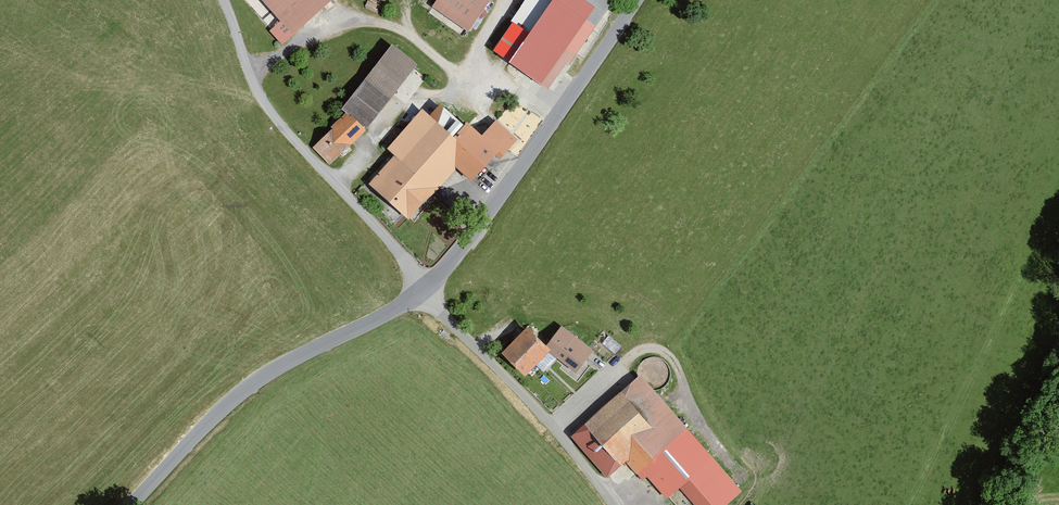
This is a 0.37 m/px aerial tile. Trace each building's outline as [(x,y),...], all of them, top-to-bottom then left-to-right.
[(295,33),(332,0),(266,0),(295,33)] [(434,10),(465,32),(488,0),(441,0),(434,10)] [(498,48),(547,83),(605,0),(531,0),(498,48)] [(418,65),(397,48),(349,108),(371,125),(418,65)] [(446,107),(374,184),(411,218),(462,163),(477,177),(514,137),(499,124),(483,141),(446,107)] [(317,149),(331,163),(364,130),(350,116),(317,149)] [(532,331),(508,355),(526,373),(550,349),(532,331)] [(550,349),(579,373),(594,354),(566,331),(550,349)] [(739,490),(642,381),(578,437),(615,480),(641,457),(683,504),(722,504),(739,490)]
